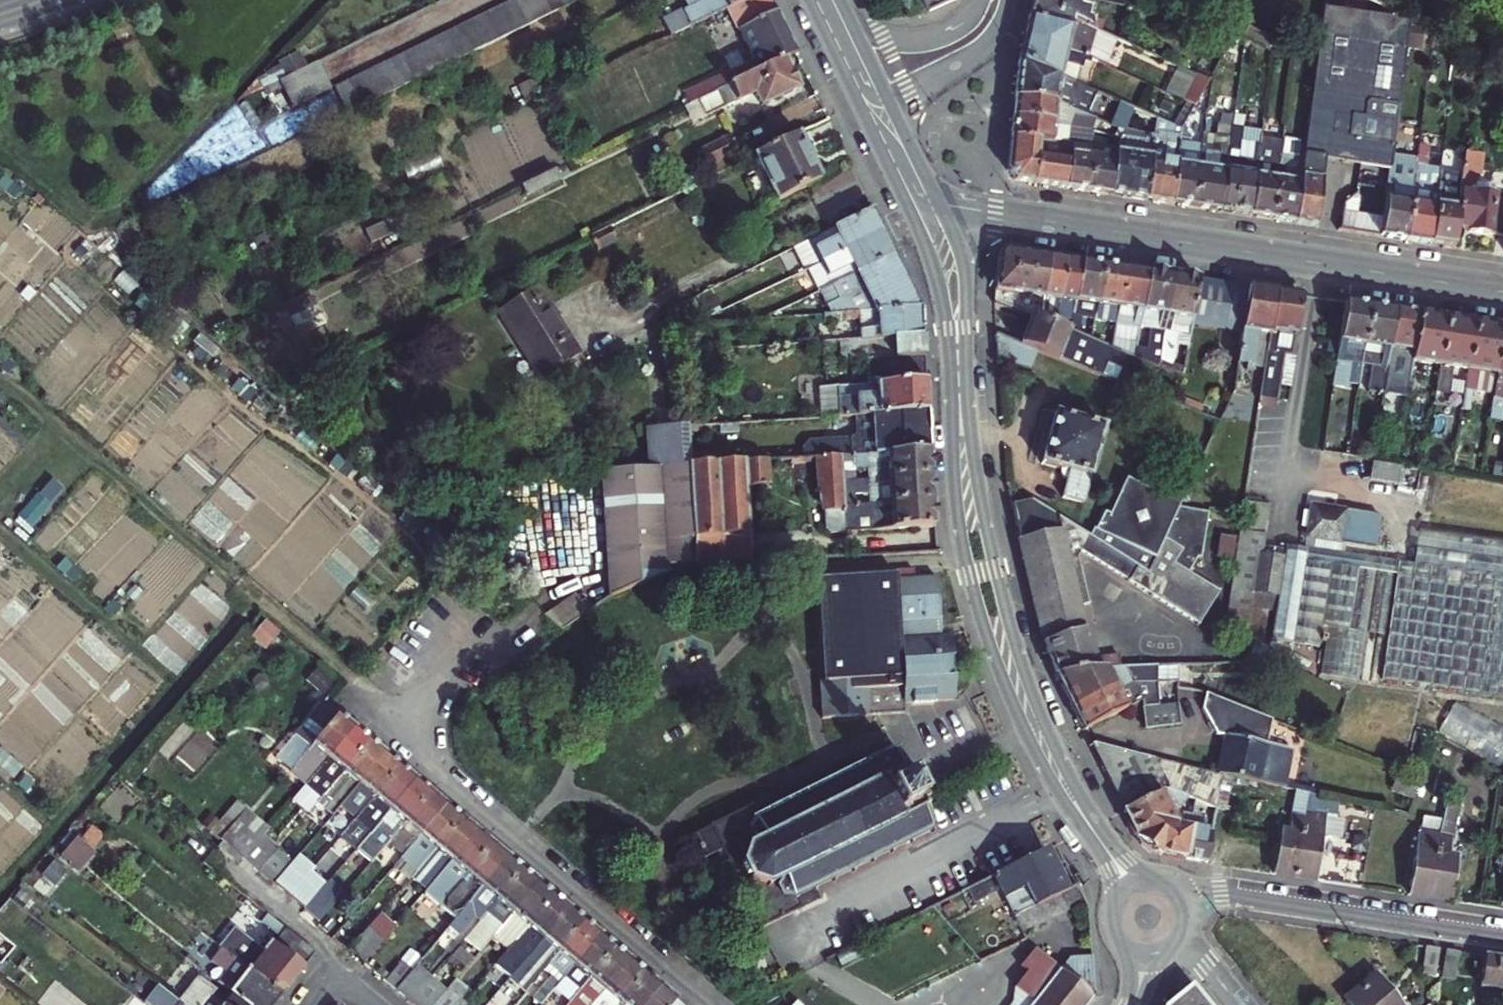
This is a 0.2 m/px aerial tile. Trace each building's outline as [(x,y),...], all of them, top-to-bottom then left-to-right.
[(580,0),(515,0),(319,95),(332,121),(580,0)] [(725,5),(736,0),(688,0),(691,5),(683,9),(690,23),(725,5)] [(771,0),(736,0),(725,5),(737,28),(738,28),(776,10),(771,0)] [(907,16),(917,11),(912,0),(900,0),(907,16)] [(930,14),(951,0),(922,0),(930,14)] [(1028,16),(1070,26),(1072,18),(1093,28),(1095,19),(1087,17),(1089,7),(1079,5),(1080,0),(1079,0),(1060,0),(1059,0),(1032,0),(1028,16)] [(1250,17),(1257,22),(1270,0),(1259,0),(1250,17)] [(1305,158),(1326,161),(1371,167),(1391,169),(1392,156),(1411,23),(1337,12),(1339,0),(1327,0),(1307,144),(1305,158)] [(683,9),(663,19),(669,32),(690,23),(683,9)] [(752,55),(709,77),(716,90),(781,58),(796,50),(776,10),(738,28),(752,55)] [(1028,16),(1023,39),(1081,62),(1086,63),(1095,29),(1093,28),(1072,18),(1070,26),(1028,16)] [(1116,39),(1095,29),(1086,63),(1105,71),(1116,39)] [(1081,62),(1023,39),(1019,61),(1116,102),(1119,92),(1081,75),(1081,62)] [(299,53),(279,62),(286,75),(306,65),(299,53)] [(696,99),(701,110),(751,86),(757,99),(792,82),(791,79),(794,78),(788,65),(786,67),(781,58),(716,90),(696,99)] [(1132,108),(1116,102),(1019,61),(1016,76),(1014,100),(1057,105),(1091,119),(1097,122),(1101,113),(1091,109),(1094,103),(1115,110),(1108,127),(1122,132),(1132,108)] [(282,110),(322,91),(316,79),(308,64),(306,65),(286,75),(269,83),(282,110)] [(1172,73),(1165,94),(1195,103),(1202,82),(1172,73)] [(1014,100),(1011,120),(1056,125),(1090,134),(1091,119),(1057,105),(1014,100)] [(1169,108),(1164,122),(1183,130),(1185,130),(1190,117),(1169,108)] [(1155,140),(1145,202),(1170,206),(1181,143),(1183,130),(1164,122),(1158,119),(1156,137),(1155,140)] [(1056,125),(1011,120),(1009,140),(1038,144),(1062,147),(1072,148),(1089,150),(1095,151),(1099,151),(1100,144),(1089,142),(1090,134),(1056,125)] [(1264,128),(1235,123),(1233,137),(1262,142),(1263,137),(1264,128)] [(775,200),(802,187),(819,179),(806,152),(817,147),(808,128),(753,154),(766,181),(775,200)] [(1170,206),(1196,210),(1205,153),(1206,147),(1194,146),(1197,132),(1185,130),(1183,130),(1181,143),(1170,206)] [(1110,196),(1145,202),(1155,140),(1156,137),(1122,132),(1120,143),(1116,165),(1110,196)] [(1196,210),(1221,214),(1233,137),(1221,136),(1217,155),(1205,153),(1196,210)] [(1221,214),(1251,219),(1260,163),(1262,142),(1233,137),(1221,214)] [(1260,163),(1251,219),(1273,222),(1283,158),(1286,141),(1263,137),(1262,142),(1260,163)] [(716,139),(690,151),(698,169),(725,156),(716,139)] [(1013,181),(1065,189),(1071,158),(1072,148),(1062,147),(1038,144),(1009,140),(1005,170),(1013,181)] [(1283,158),(1273,222),(1296,226),(1305,162),(1305,158),(1307,144),(1286,141),(1283,158)] [(1432,247),(1440,189),(1443,171),(1427,169),(1430,148),(1419,147),(1417,160),(1414,185),(1406,243),(1432,247)] [(1072,148),(1071,158),(1065,189),(1088,192),(1095,151),(1089,150),(1072,148)] [(1099,151),(1095,151),(1088,192),(1110,196),(1116,165),(1100,162),(1101,152),(1099,151)] [(752,187),(766,181),(753,154),(739,161),(752,187)] [(1457,229),(1469,231),(1468,235),(1502,240),(1502,203),(1493,202),(1494,192),(1479,190),(1478,199),(1471,197),(1472,189),(1476,189),(1478,176),(1484,177),(1487,158),(1468,155),(1466,169),(1457,229)] [(1391,169),(1384,219),(1381,239),(1406,243),(1414,185),(1417,160),(1392,156),(1391,169)] [(1305,158),(1305,162),(1296,226),(1316,229),(1326,161),(1305,158)] [(1443,171),(1440,189),(1432,247),(1454,250),(1457,229),(1466,169),(1444,166),(1443,171)] [(526,202),(563,186),(556,171),(519,187),(526,202)] [(5,174),(0,180),(0,185),(14,197),(22,188),(5,174)] [(54,238),(52,223),(54,223),(52,205),(32,208),(35,240),(54,238)] [(883,232),(872,208),(833,227),(837,236),(809,249),(816,265),(883,232)] [(1342,213),(1339,232),(1362,236),(1365,216),(1342,213)] [(1384,219),(1365,216),(1362,236),(1381,239),(1384,219)] [(833,227),(804,241),(809,249),(837,236),(833,227)] [(895,256),(883,232),(816,265),(824,279),(852,266),(857,274),(895,256)] [(816,265),(809,249),(800,254),(807,269),(816,265)] [(1041,319),(1042,308),(1049,256),(1013,250),(1008,250),(1004,251),(1000,254),(997,258),(995,301),(1031,315),(1041,319)] [(843,311),(920,307),(895,256),(857,274),(828,288),(824,291),(833,312),(843,311)] [(1065,258),(1049,256),(1042,308),(1041,319),(1055,324),(1057,310),(1059,298),(1065,258)] [(1069,330),(1080,260),(1065,258),(1059,298),(1069,300),(1065,328),(1069,330)] [(1104,264),(1080,260),(1069,330),(1092,338),(1093,333),(1094,329),(1076,324),(1078,315),(1095,317),(1104,264)] [(1125,268),(1104,264),(1095,317),(1117,321),(1125,268)] [(816,265),(807,269),(814,283),(824,279),(816,265)] [(828,288),(857,274),(852,266),(824,279),(828,288)] [(1142,325),(1149,271),(1125,268),(1117,321),(1142,325)] [(1160,365),(1174,275),(1149,271),(1142,325),(1141,330),(1152,332),(1148,360),(1160,365)] [(1192,325),(1199,279),(1174,275),(1160,365),(1185,374),(1186,369),(1175,364),(1176,350),(1188,351),(1192,325)] [(1199,279),(1192,325),(1242,331),(1248,287),(1199,279)] [(533,286),(494,311),(536,379),(576,353),(533,286)] [(1235,391),(1234,393),(1230,401),(1240,404),(1242,396),(1250,397),(1254,368),(1265,369),(1277,291),(1248,287),(1242,331),(1235,391)] [(1285,356),(1293,357),(1301,295),(1277,291),(1265,369),(1261,399),(1279,402),(1285,356)] [(324,322),(311,295),(276,311),(289,339),(324,322)] [(1346,302),(1334,386),(1345,387),(1349,362),(1362,364),(1371,306),(1346,302)] [(1387,370),(1396,310),(1371,306),(1362,364),(1372,367),(1369,386),(1376,388),(1375,392),(1383,393),(1387,370)] [(869,336),(922,333),(920,307),(843,311),(843,318),(857,318),(859,337),(869,336)] [(1413,351),(1418,313),(1396,310),(1387,370),(1399,372),(1403,349),(1413,351)] [(1437,367),(1445,318),(1418,313),(1413,351),(1411,363),(1437,367)] [(1092,338),(1069,330),(1065,328),(1055,324),(1041,319),(1031,315),(1021,344),(1038,351),(1097,375),(1100,374),(1105,376),(1116,348),(1113,346),(1092,338)] [(857,318),(843,318),(845,338),(859,337),(857,318)] [(1467,371),(1474,322),(1445,318),(1437,367),(1467,371)] [(1502,328),(1502,327),(1474,322),(1467,371),(1463,391),(1493,395),(1502,328)] [(1493,395),(1491,409),(1501,410),(1502,400),(1502,328),(1493,395)] [(871,358),(923,354),(922,333),(869,336),(871,358)] [(1092,338),(1113,346),(1114,340),(1093,333),(1092,338)] [(996,334),(997,364),(1032,368),(1038,351),(1021,344),(996,334)] [(1137,356),(1139,342),(1130,340),(1128,352),(1137,356)] [(925,379),(923,354),(871,358),(868,357),(870,383),(925,379)] [(254,391),(238,378),(231,388),(247,401),(254,391)] [(871,414),(926,410),(925,379),(870,383),(818,388),(819,417),(871,414)] [(839,457),(928,451),(926,410),(871,414),(871,429),(859,430),(859,438),(831,439),(832,447),(825,448),(824,457),(839,457)] [(1085,503),(1105,426),(1057,411),(1042,464),(1063,470),(1067,482),(1063,497),(1085,503)] [(686,454),(685,425),(676,426),(648,428),(650,467),(686,465),(686,454)] [(866,478),(929,475),(928,451),(839,457),(840,469),(865,468),(866,478)] [(686,465),(703,464),(702,453),(686,454),(686,465)] [(814,458),(817,502),(823,511),(822,511),(822,528),(829,534),(932,527),(930,500),(842,505),(841,491),(840,469),(839,457),(824,457),(814,458)] [(689,563),(771,560),(767,460),(703,464),(686,465),(650,467),(600,470),(609,596),(619,589),(689,563)] [(1399,486),(1402,469),(1374,465),(1372,483),(1399,486)] [(867,490),(841,491),(842,505),(930,500),(929,475),(866,478),(867,490)] [(1089,537),(1150,575),(1180,510),(1186,497),(1164,486),(1159,494),(1127,479),(1111,512),(1103,509),(1089,537)] [(41,496),(21,518),(33,528),(52,506),(41,496)] [(1030,500),(1010,504),(1048,659),(1055,677),(1114,672),(1109,659),(1082,661),(1069,610),(1077,609),(1062,548),(1066,548),(1202,628),(1210,613),(1150,575),(1089,537),(1030,500)] [(1382,515),(1313,504),(1308,539),(1376,549),(1382,515)] [(420,520),(405,510),(398,519),(414,530),(420,520)] [(1203,561),(1210,513),(1180,510),(1150,575),(1210,613),(1222,593),(1191,575),(1200,560),(1203,561)] [(1229,624),(1248,636),(1254,593),(1261,553),(1264,535),(1242,531),(1229,624)] [(1282,597),(1299,599),(1305,559),(1364,569),(1356,632),(1348,631),(1346,642),(1302,632),(1304,624),(1296,623),(1293,641),(1326,646),(1322,674),(1380,681),(1396,573),(1401,573),(1385,679),(1502,695),(1502,542),(1420,531),(1416,564),(1307,548),(1305,555),(1285,553),(1285,556),(1287,557),(1282,597)] [(1223,537),(1220,558),(1235,559),(1238,539),(1223,537)] [(1254,593),(1282,597),(1287,557),(1285,556),(1267,553),(1261,553),(1254,593)] [(1305,559),(1299,599),(1296,623),(1304,624),(1302,632),(1346,642),(1348,631),(1356,632),(1364,569),(1305,559)] [(940,637),(936,577),(831,584),(829,579),(815,580),(821,682),(818,682),(821,718),(905,713),(904,705),(947,701),(954,699),(951,636),(940,637)] [(279,631),(265,619),(250,637),(265,649),(279,631)] [(334,683),(316,668),(306,680),(325,694),(334,683)] [(1117,688),(1158,688),(1157,669),(1114,672),(1055,677),(1073,709),(1117,688)] [(1073,709),(1085,732),(1143,703),(1140,697),(1159,697),(1158,688),(1117,688),(1073,709)] [(1275,723),(1209,697),(1208,702),(1275,728),(1275,723)] [(310,746),(312,743),(337,713),(322,701),(295,733),(310,746)] [(1502,765),(1502,724),(1454,701),(1438,735),(1502,765)] [(1230,739),(1222,775),(1225,776),(1233,778),(1287,789),(1295,752),(1270,746),(1275,728),(1208,702),(1206,712),(1212,723),(1211,727),(1215,734),(1219,735),(1220,738),(1230,739)] [(1183,707),(1147,710),(1149,731),(1185,728),(1183,707)] [(310,746),(298,760),(287,772),(304,786),(314,773),(353,727),(337,713),(312,743),(310,746)] [(369,740),(353,727),(314,773),(304,786),(319,799),(330,786),(369,740)] [(274,757),(289,770),(298,760),(310,746),(295,733),(274,757)] [(346,800),(385,754),(369,740),(330,786),(319,799),(315,804),(331,817),(338,809),(346,800)] [(1222,775),(1091,743),(1126,813),(1171,790),(1189,798),(1210,807),(1218,810),(1225,776),(1222,775)] [(771,798),(699,831),(710,855),(718,851),(726,865),(731,863),(762,928),(820,900),(815,889),(935,830),(895,750),(776,807),(771,798)] [(353,821),(374,797),(400,766),(385,754),(346,800),(338,809),(353,821)] [(400,766),(374,797),(361,812),(353,821),(341,836),(356,848),(376,825),(415,779),(400,766)] [(1233,778),(1225,776),(1218,810),(1227,812),(1233,778)] [(430,791),(415,779),(376,825),(356,849),(371,862),(391,838),(430,791)] [(304,786),(291,801),(306,814),(315,804),(319,799),(304,786)] [(1218,810),(1210,807),(1206,831),(1180,827),(1174,814),(1179,814),(1189,798),(1171,790),(1126,813),(1139,838),(1143,843),(1142,846),(1151,853),(1157,851),(1163,856),(1209,863),(1218,810)] [(407,850),(446,804),(430,791),(391,838),(407,850)] [(1297,877),(1310,794),(1297,791),(1290,832),(1282,831),(1274,874),(1297,877)] [(1318,817),(1321,797),(1310,794),(1297,877),(1316,880),(1326,818),(1318,817)] [(306,814),(304,817),(320,831),(331,817),(315,804),(306,814)] [(407,850),(423,863),(461,818),(446,804),(407,850)] [(1459,809),(1447,807),(1442,835),(1432,899),(1452,902),(1459,859),(1451,858),(1459,809)] [(225,846),(250,816),(242,810),(218,840),(225,846)] [(250,816),(225,846),(241,860),(258,839),(266,830),(250,816)] [(438,876),(477,830),(461,818),(423,863),(438,876)] [(491,843),(477,830),(438,876),(423,894),(438,907),(453,889),(466,873),(491,843)] [(699,860),(710,855),(699,831),(687,836),(699,860)] [(1408,895),(1432,899),(1442,835),(1419,832),(1408,895)] [(90,851),(72,837),(56,856),(75,871),(90,851)] [(274,852),(258,839),(241,860),(257,872),(274,852)] [(491,843),(466,873),(453,889),(438,907),(454,920),(507,856),(491,843)] [(1001,887),(1015,918),(1065,893),(1044,848),(967,886),(976,903),(995,894),(1001,887)] [(274,852),(257,872),(273,886),(289,866),(274,852)] [(273,886),(288,899),(314,868),(299,855),(289,866),(273,886)] [(479,910),(484,915),(523,869),(507,856),(454,920),(447,928),(456,937),(479,910)] [(302,912),(328,881),(314,868),(288,899),(302,912)] [(500,927),(538,882),(523,869),(484,915),(462,941),(478,954),(500,927)] [(343,894),(328,881),(302,912),(301,913),(316,925),(343,894)] [(554,895),(538,882),(500,927),(516,941),(554,895)] [(1024,934),(1084,904),(1076,888),(1065,893),(1015,918),(1024,934)] [(554,895),(516,941),(494,966),(509,980),(569,908),(554,895)] [(537,959),(545,966),(584,920),(569,908),(509,980),(515,985),(537,959)] [(551,990),(599,933),(584,920),(545,966),(524,990),(539,1003),(551,990)] [(221,947),(250,970),(264,952),(235,930),(221,947)] [(362,965),(380,944),(364,932),(347,952),(362,965)] [(551,990),(567,1003),(615,947),(599,933),(551,990)] [(281,993),(295,976),(304,963),(273,940),(264,952),(250,970),(281,993)] [(232,994),(250,970),(221,947),(211,961),(225,972),(217,983),(232,994)] [(631,960),(615,947),(567,1003),(565,1004),(592,1004),(631,960)] [(1095,998),(1092,956),(1069,957),(1058,970),(1031,949),(1018,967),(1025,972),(1015,985),(1021,991),(1019,993),(1032,1004),(1031,1004),(1089,1004),(1095,998)] [(1436,979),(1440,952),(1426,950),(1422,977),(1436,979)] [(1456,984),(1461,955),(1446,953),(1441,981),(1456,984)] [(1486,959),(1481,990),(1502,994),(1502,961),(1486,959)] [(394,991),(413,969),(403,960),(383,982),(394,991)] [(621,1001),(646,972),(631,960),(592,1004),(593,1004),(618,1004),(621,1001)] [(410,1004),(431,979),(415,965),(413,969),(394,991),(410,1004)] [(250,970),(232,994),(228,998),(225,1003),(227,1004),(272,1004),(281,993),(250,970)] [(662,986),(646,972),(621,1001),(618,1004),(646,1004),(662,986)] [(184,1004),(203,1004),(216,989),(199,975),(179,1001),(184,1004)] [(1377,978),(1360,992),(1361,992),(1371,1004),(1399,1004),(1377,978)] [(446,992),(431,979),(410,1004),(411,1004),(435,1004),(446,992)] [(469,995),(454,982),(446,992),(435,1004),(461,1004),(469,995)] [(179,1001),(157,985),(143,1004),(144,1004),(184,1004),(179,1001)] [(1021,991),(1015,985),(1012,988),(1019,993),(1021,991)] [(678,999),(662,986),(646,1004),(673,1004),(678,999)] [(1194,988),(1174,1004),(1208,1004),(1194,988)] [(216,989),(203,1004),(223,1004),(225,1003),(228,998),(216,989)] [(1344,1004),(1345,1004),(1371,1004),(1361,992),(1360,992),(1344,1004)]
